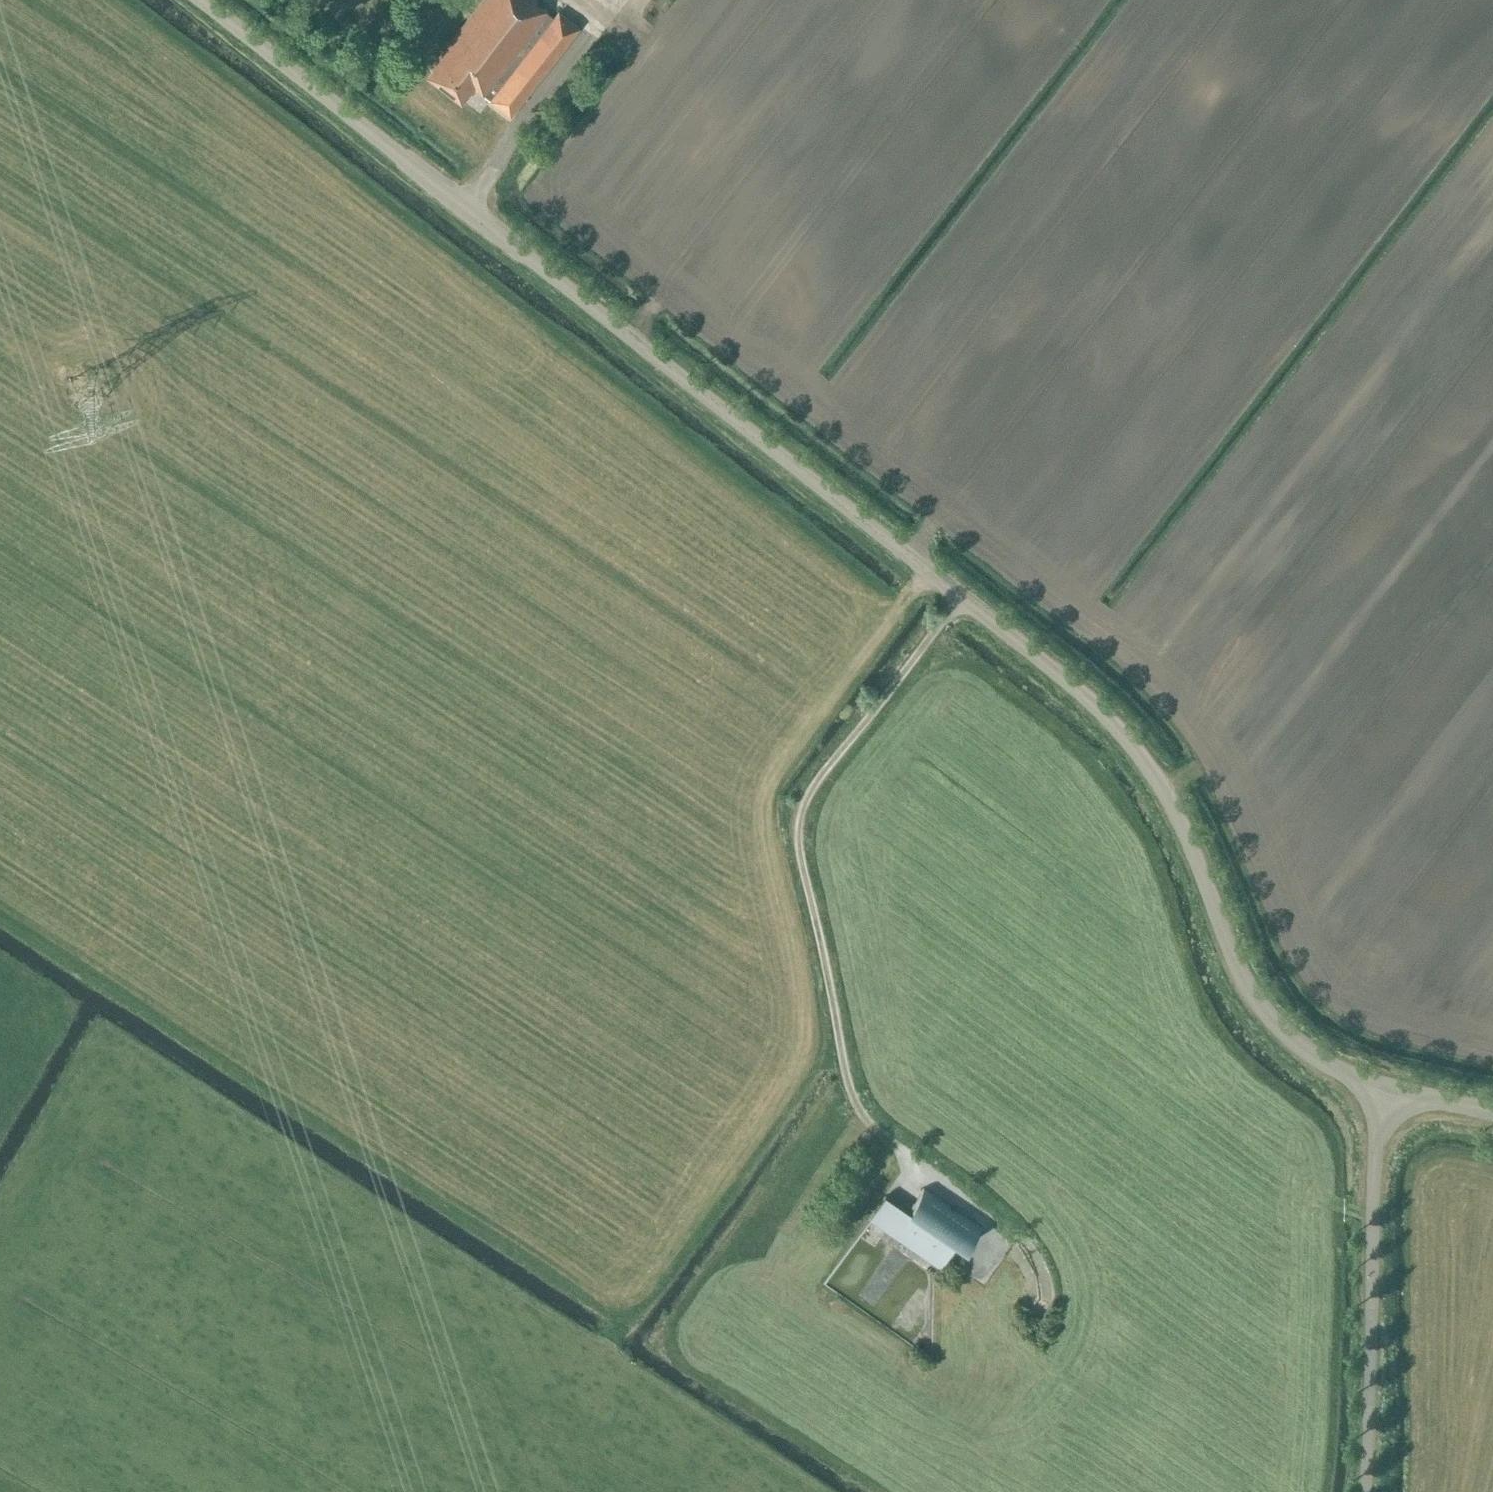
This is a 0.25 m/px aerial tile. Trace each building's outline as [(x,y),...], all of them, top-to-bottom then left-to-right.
[(555,16),(535,1),(536,0),(482,0),(430,67),(433,69),(428,76),(462,103),(473,89),(490,101),(555,16)] [(555,16),(490,101),(510,117),(580,27),(559,11),(555,16)] [(885,1196),(869,1218),(886,1230),(890,1224),(943,1261),(944,1262),(956,1245),(955,1244),(965,1242),(969,1245),(980,1228),(923,1188),(912,1205),(916,1208),(911,1215),(885,1196)]
